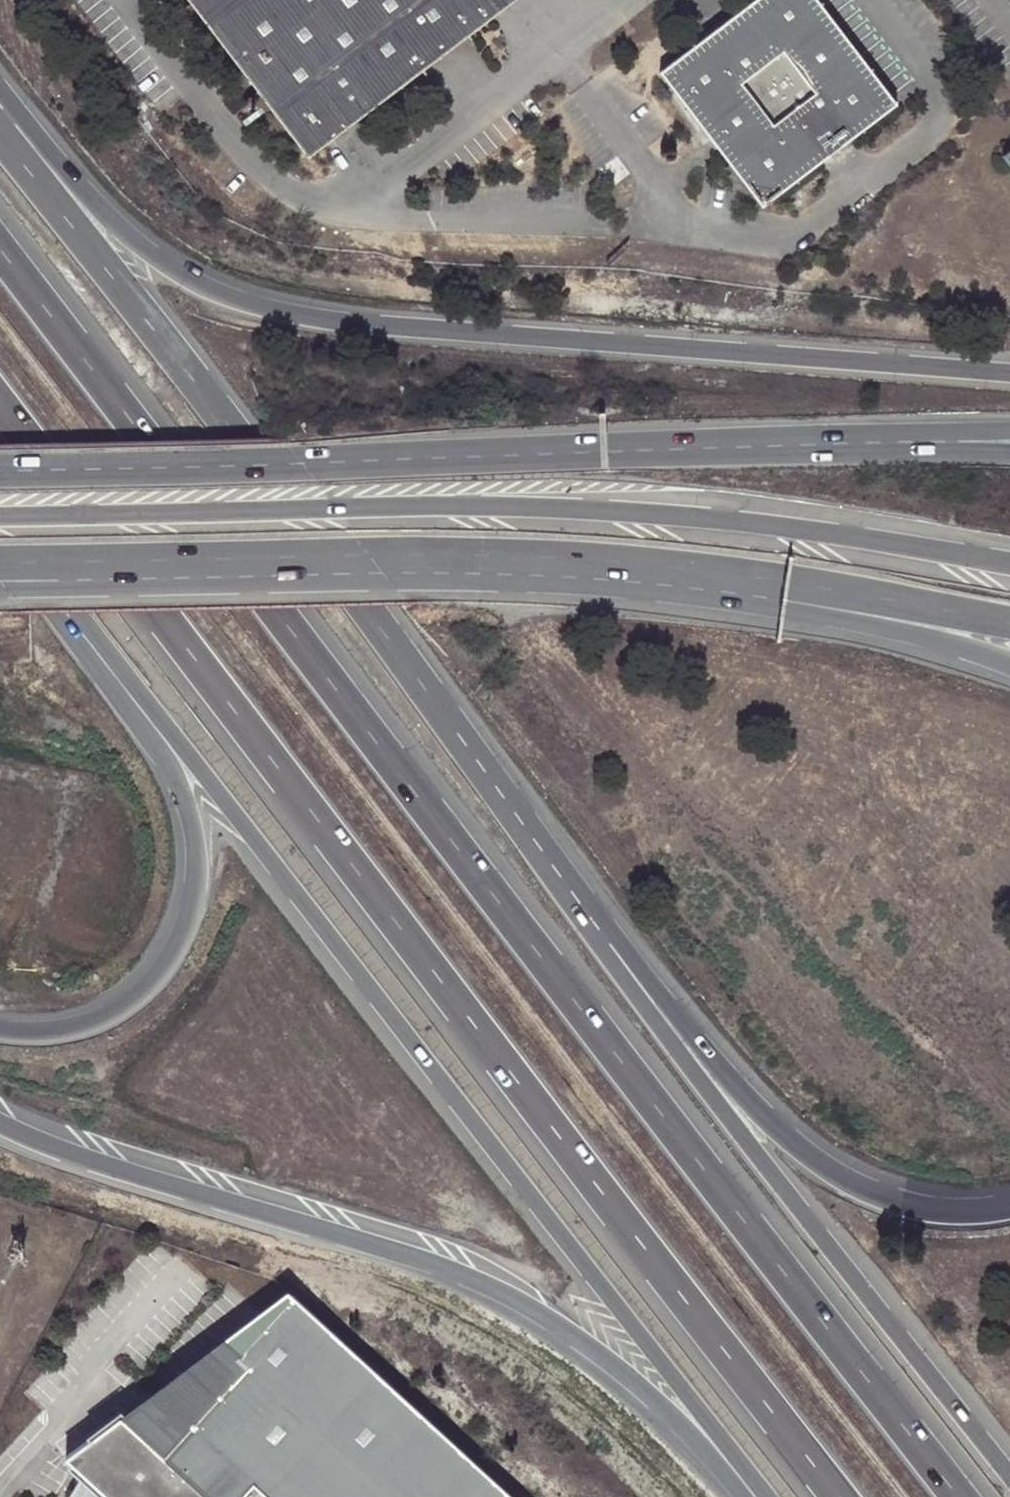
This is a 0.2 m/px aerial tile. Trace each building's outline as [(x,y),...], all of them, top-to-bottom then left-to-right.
[(308,157),(514,0),(188,0),(308,157)] [(819,0),(761,0),(664,75),(768,208),(901,106),(819,0)] [(287,1289),(120,1416),(160,1454),(242,1364),(234,1357),(291,1294),(287,1289)] [(120,1416),(69,1455),(114,1496),(243,1496),(256,1483),(271,1496),(511,1496),(291,1294),(234,1357),(242,1364),(160,1454),(120,1416)]
